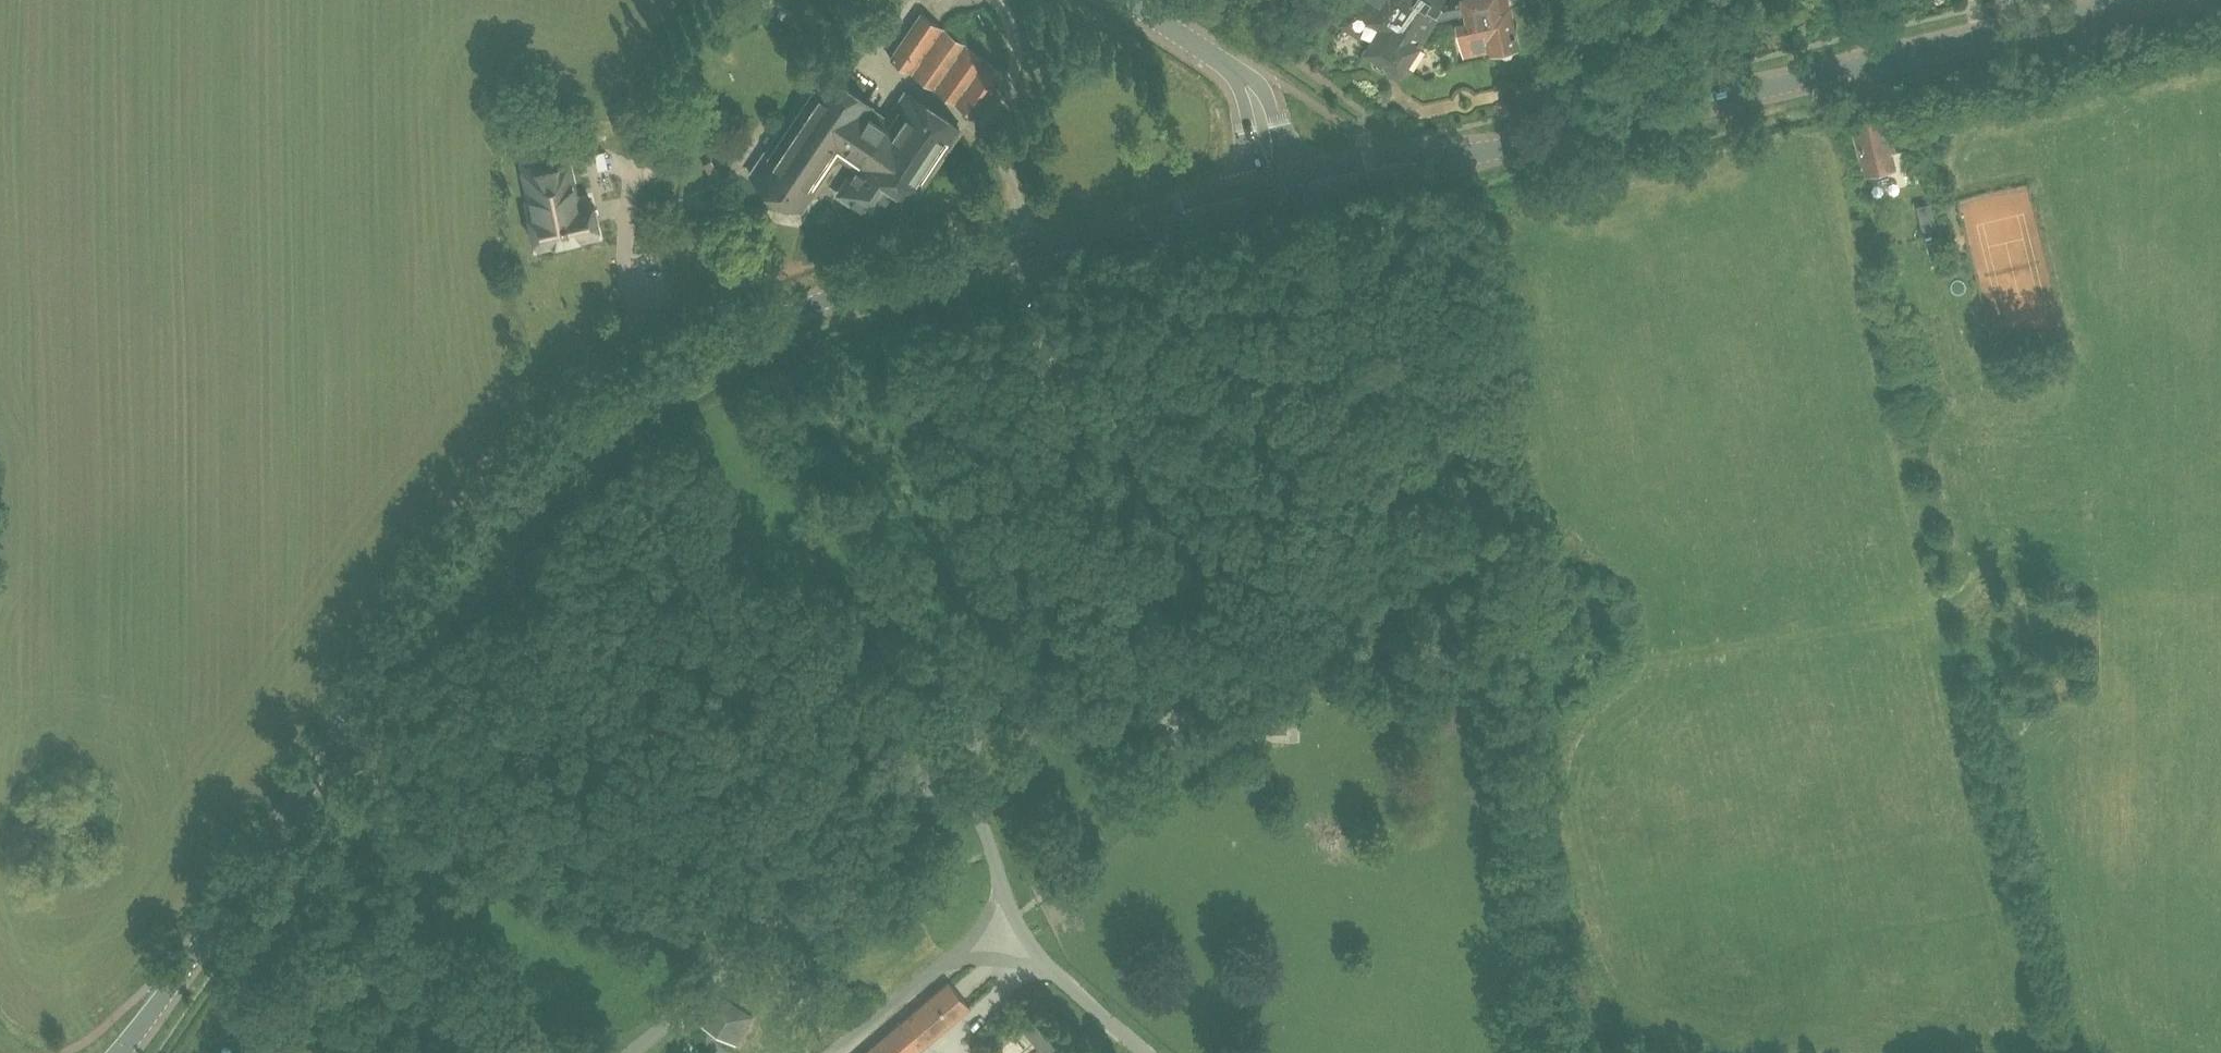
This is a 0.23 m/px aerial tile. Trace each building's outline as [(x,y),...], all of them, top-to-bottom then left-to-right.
[(1344,17),(1374,37),(1370,43),(1375,47),(1371,54),(1373,63),(1382,69),(1391,67),(1395,60),(1401,64),(1435,9),(1439,2),(1440,0),(1339,0),(1341,7),(1347,12),(1344,17)] [(1494,41),(1496,50),(1498,50),(1499,51),(1503,52),(1507,53),(1510,52),(1514,50),(1517,46),(1519,45),(1516,31),(1518,31),(1517,23),(1514,24),(1509,0),(1460,0),(1462,9),(1461,9),(1469,46),(1494,41)] [(973,115),(1004,71),(920,12),(889,56),(973,115)] [(863,160),(841,192),(872,213),(894,181),(914,195),(959,128),(908,94),(890,121),(867,105),(868,103),(821,71),(751,173),(799,206),(841,144),(863,160)] [(1900,126),(1886,130),(1883,117),(1856,123),(1867,173),(1894,167),(1891,152),(1905,149),(1900,126)] [(540,158),(524,161),(534,208),(530,209),(538,248),(567,242),(568,245),(598,239),(589,197),(575,199),(568,165),(543,170),(540,158)] [(948,982),(865,1052),(914,1052),(969,1005),(948,982)] [(738,1047),(753,1016),(713,992),(696,1022),(738,1047)] [(1066,1044),(1055,1052),(1074,1052),(1066,1044)]
